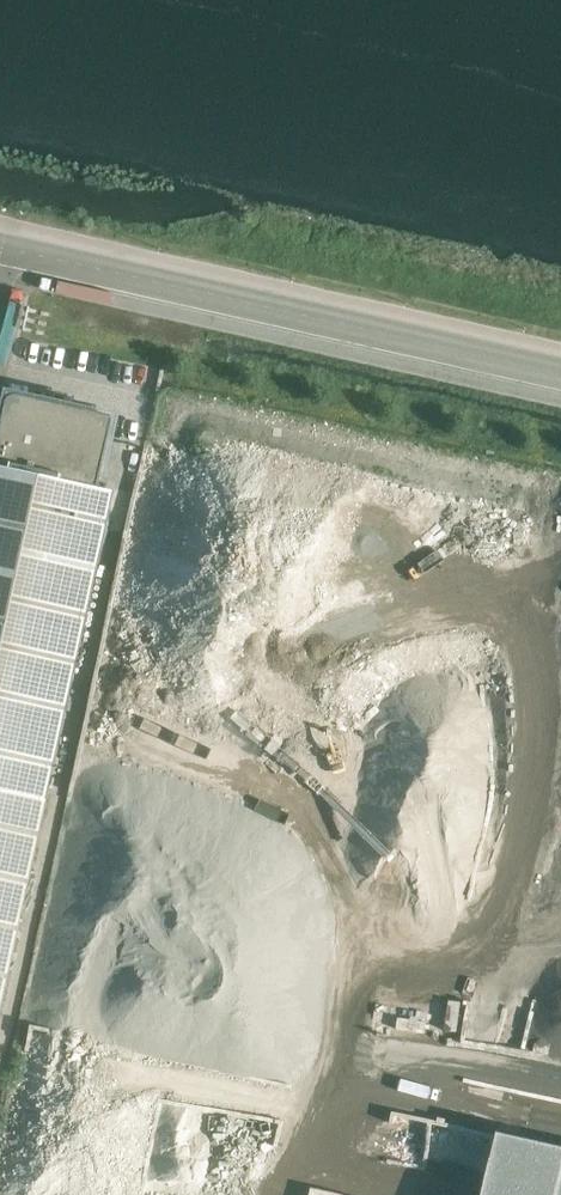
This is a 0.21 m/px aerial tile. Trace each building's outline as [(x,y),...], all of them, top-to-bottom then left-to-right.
[(114,491),(116,479),(128,421),(115,418),(112,417),(89,412),(87,411),(64,406),(61,406),(38,401),(18,396),(0,392),(0,393),(0,466),(114,491)] [(48,800),(114,491),(0,466),(0,790),(48,800)] [(48,800),(0,790),(0,1016),(48,800)] [(496,1132),(486,1176),(482,1194),(560,1194),(560,1147),(496,1132)] [(187,1194),(202,1194),(209,1181),(214,1183),(220,1169),(183,1152),(167,1186),(187,1194)]
